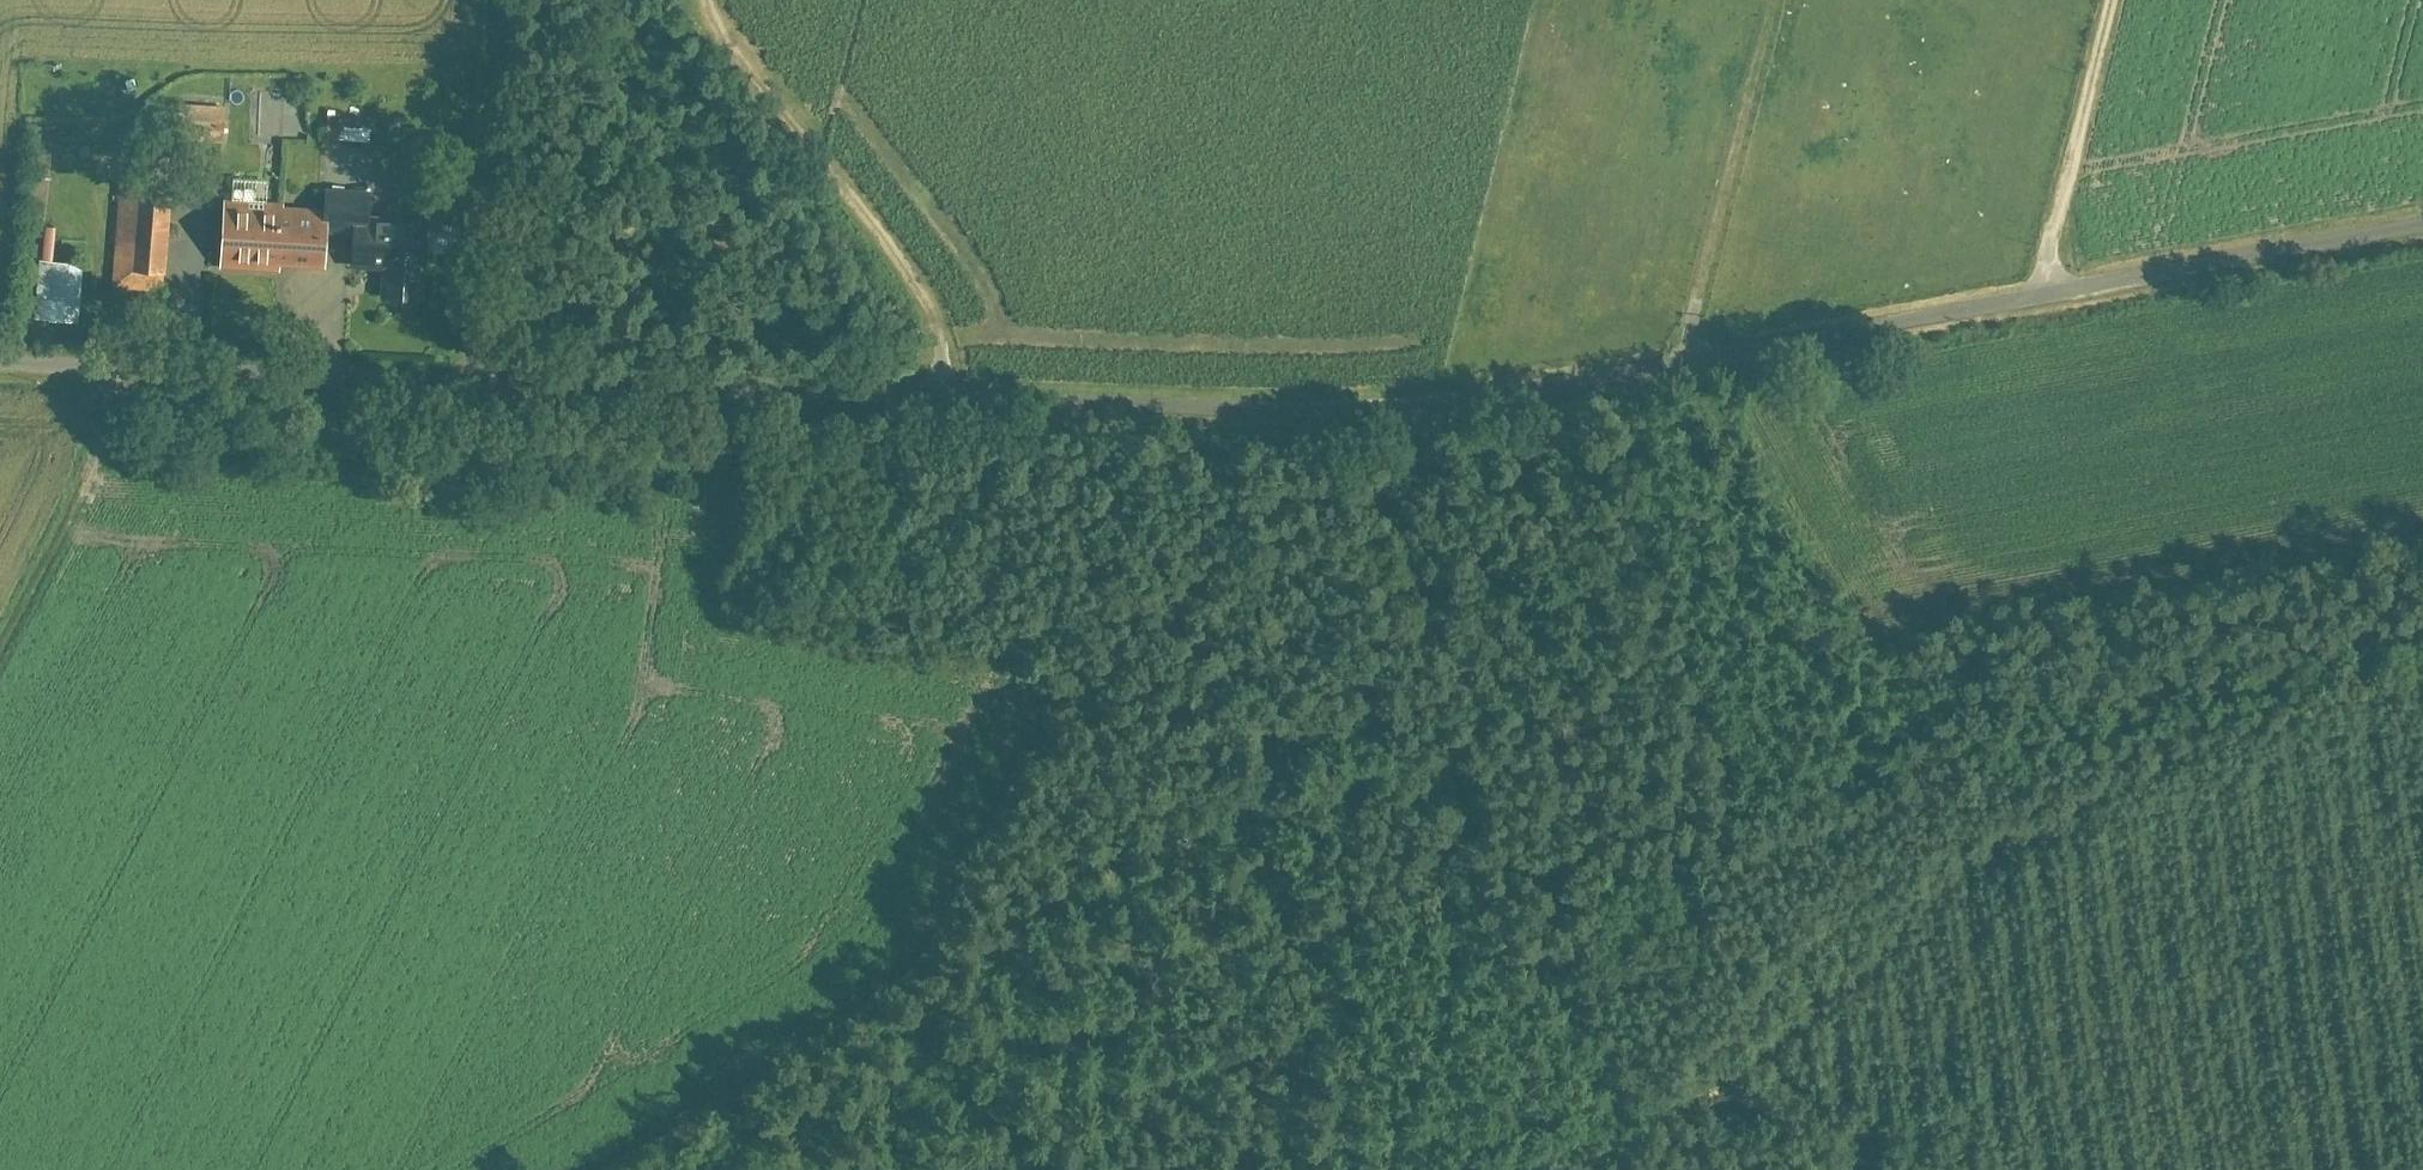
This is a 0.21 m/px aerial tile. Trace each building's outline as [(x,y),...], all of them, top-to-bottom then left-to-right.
[(172,110),(173,143),(221,142),(220,109),(172,110)] [(327,111),(328,141),(365,141),(364,110),(327,111)] [(114,197),(114,298),(163,298),(163,197),(114,197)] [(340,265),(340,296),(425,297),(426,233),(365,233),(365,213),(308,213),(308,215),(220,214),(219,271),(318,272),(318,265),(340,265)] [(37,264),(34,324),(74,326),(76,266),(37,264)]
